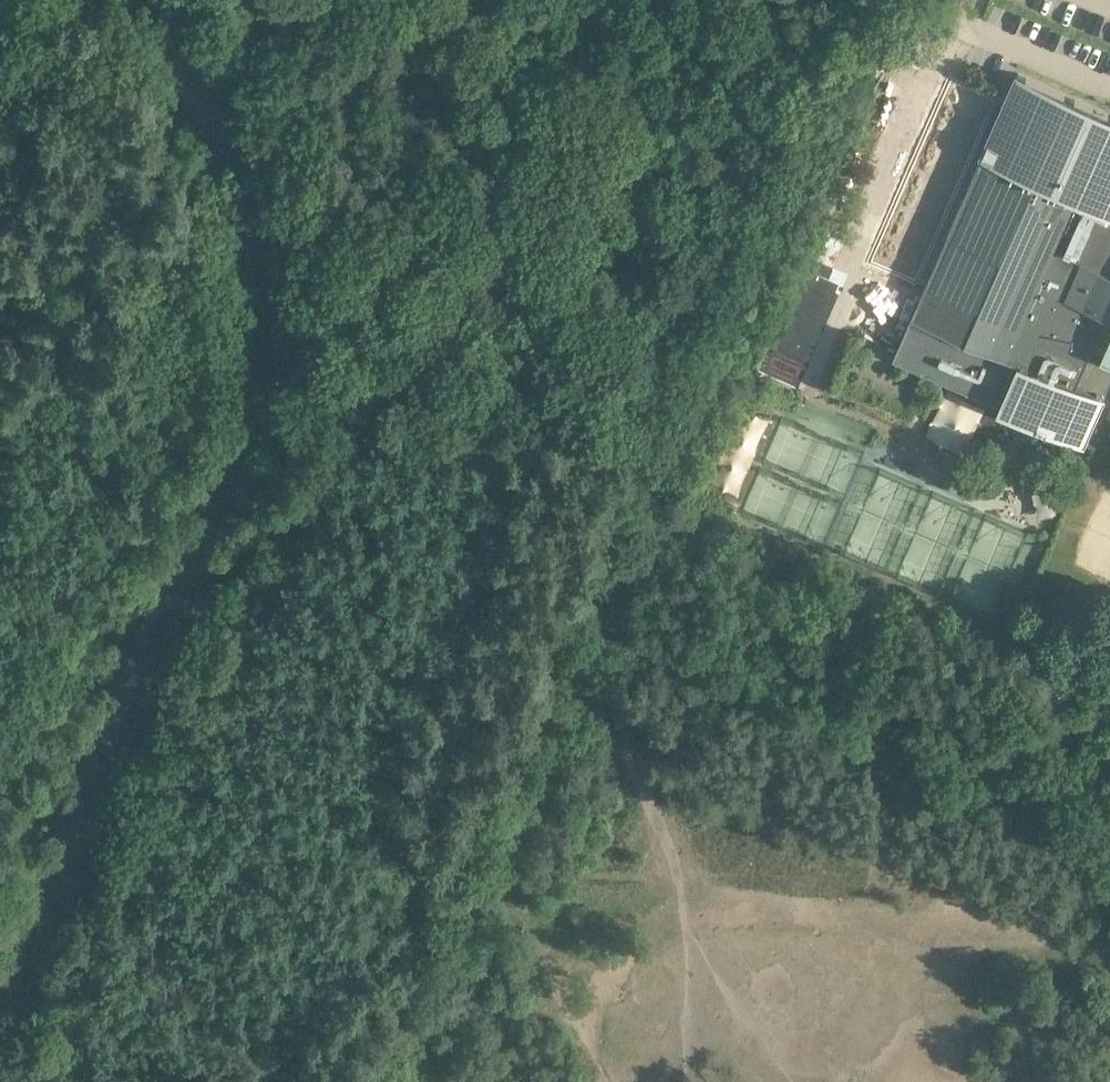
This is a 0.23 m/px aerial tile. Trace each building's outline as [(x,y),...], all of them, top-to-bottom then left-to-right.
[(67,22),(70,17),(65,13),(61,18),(67,22)] [(1082,440),(1100,397),(1076,386),(1109,308),(1109,114),(1019,74),(1019,73),(1018,72),(892,358),(1082,440)]
